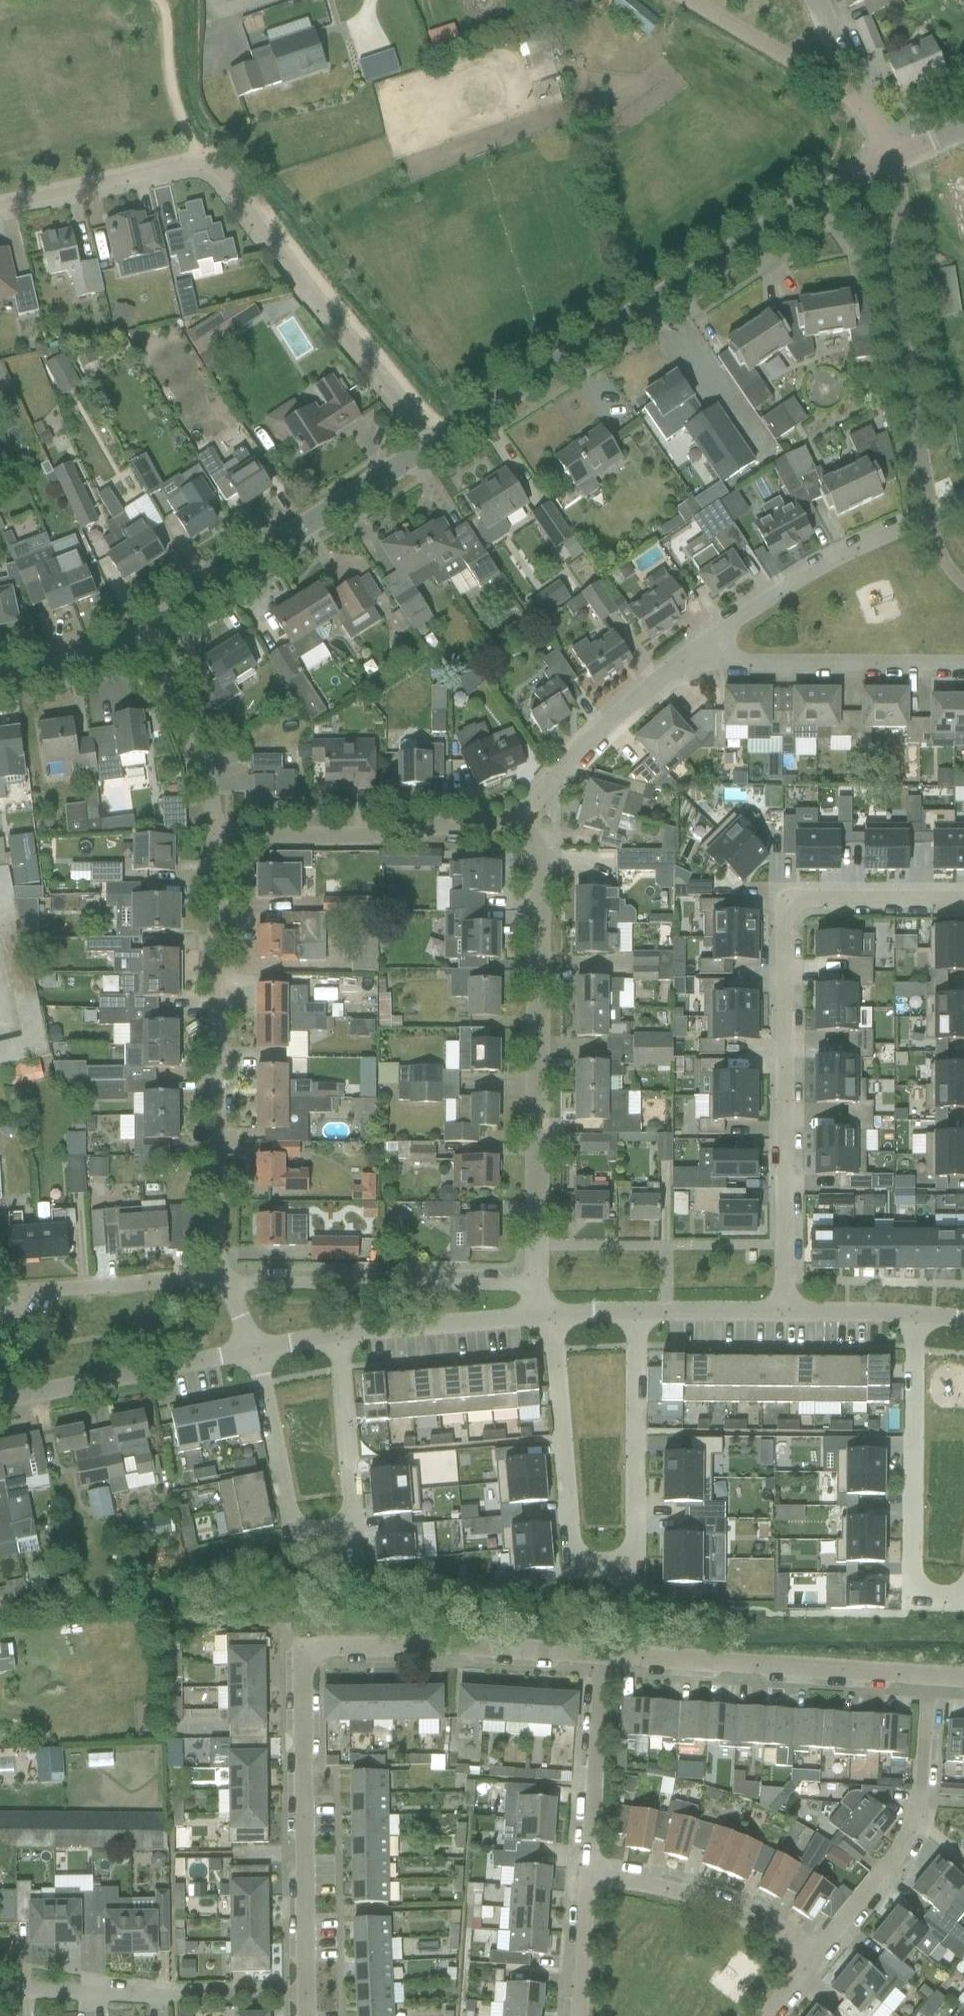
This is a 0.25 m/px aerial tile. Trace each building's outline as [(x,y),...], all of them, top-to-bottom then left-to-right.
[(630,0),(619,0),(611,9),(644,35),(656,20),(630,0)] [(902,0),(845,0),(848,9),(863,2),(870,17),(903,3),(902,0)] [(869,18),(855,24),(868,55),(882,49),(869,18)] [(452,28),(441,32),(448,53),(459,49),(452,28)] [(238,98),(324,69),(312,32),(250,54),(253,64),(229,72),(238,98)] [(931,40),(887,59),(900,91),(913,85),(915,89),(928,84),(946,76),(941,64),(945,63),(940,50),(936,52),(931,40)] [(376,79),(369,59),(358,62),(365,83),(376,79)] [(165,234),(169,254),(170,259),(176,258),(180,276),(195,273),(198,269),(197,264),(211,260),(212,264),(217,267),(227,264),(227,263),(237,261),(233,243),(230,241),(224,242),(221,227),(217,225),(212,226),(210,218),(205,219),(201,201),(185,205),(187,217),(179,219),(181,230),(165,234)] [(164,253),(161,237),(157,218),(143,221),(142,215),(125,219),(122,217),(115,218),(113,221),(108,223),(112,242),(116,264),(164,253)] [(72,231),(57,234),(56,232),(45,234),(46,237),(40,238),(49,276),(67,272),(68,278),(72,277),(77,299),(104,292),(97,261),(79,265),(72,231)] [(13,296),(18,317),(39,312),(31,276),(15,280),(11,265),(8,249),(3,250),(0,251),(0,300),(13,296)] [(868,308),(867,298),(865,299),(866,301),(855,303),(855,301),(851,301),(849,293),(824,297),(830,335),(849,332),(853,361),(875,357),(875,358),(876,357),(869,313),(868,308)] [(830,335),(824,297),(798,301),(799,310),(796,310),(795,308),(791,305),(783,306),(803,360),(813,356),(810,338),(830,335)] [(179,303),(182,318),(199,315),(195,299),(179,303)] [(220,313),(186,334),(200,356),(261,317),(253,305),(220,313)] [(803,360),(783,306),(776,310),(776,316),(777,318),(774,320),(769,313),(748,327),(769,359),(785,348),(795,363),(803,360)] [(753,370),(769,359),(748,327),(726,342),(731,349),(727,352),(729,354),(720,360),(718,358),(717,358),(754,411),(772,399),(753,370)] [(62,355),(44,365),(54,383),(71,373),(62,355)] [(692,399),(686,390),(675,373),(644,394),(651,404),(643,410),(665,442),(684,430),(722,484),(754,463),(716,407),(703,415),(692,399)] [(298,417),(274,433),(282,445),(292,439),(297,446),(296,446),(298,450),(299,449),(304,457),(333,438),(331,435),(358,418),(344,396),(343,397),(332,379),(316,389),(328,407),(317,413),(314,407),(298,417)] [(760,420),(775,441),(794,428),(780,407),(760,420)] [(869,427),(848,437),(860,464),(843,472),(859,507),(883,496),(879,488),(884,486),(883,483),(893,478),(894,481),(895,481),(877,441),(870,427),(869,427)] [(622,459),(612,445),(601,428),(556,459),(567,475),(575,487),(592,476),(594,478),(622,459)] [(804,448),(784,457),(801,489),(810,504),(822,498),(828,512),(832,510),(836,517),(859,507),(843,472),(825,480),(820,468),(815,470),(804,448)] [(211,449),(196,458),(218,491),(229,484),(235,494),(243,505),(270,488),(258,471),(254,464),(253,464),(242,449),(231,456),(241,472),(229,479),(211,449)] [(801,489),(784,457),(771,465),(788,496),(801,489)] [(98,522),(70,463),(52,472),(80,531),(98,522)] [(187,489),(167,502),(177,518),(176,518),(189,539),(216,523),(205,505),(212,500),(210,497),(215,493),(198,466),(180,478),(187,489)] [(148,469),(137,475),(149,496),(160,490),(148,469)] [(529,508),(516,487),(505,470),(493,477),(496,482),(486,488),(485,486),(466,498),(476,513),(474,514),(477,518),(478,517),(481,520),(477,525),(476,531),(484,544),(491,545),(507,534),(509,528),(505,523),(529,508)] [(148,531),(139,516),(129,522),(108,489),(97,496),(113,520),(143,569),(148,566),(150,570),(161,564),(158,559),(164,556),(151,536),(148,531)] [(811,535),(794,505),(785,510),(778,498),(762,507),(768,519),(755,526),(771,556),(786,549),(787,552),(797,546),(795,543),(811,535)] [(677,511),(685,523),(700,513),(692,500),(677,511)] [(531,516),(554,549),(573,537),(550,503),(531,516)] [(711,548),(690,561),(700,575),(698,576),(713,598),(746,576),(732,555),(736,552),(747,545),(733,525),(725,513),(719,503),(694,518),(709,540),(706,541),(711,548)] [(143,569),(113,520),(106,525),(110,536),(102,541),(111,555),(107,557),(123,582),(143,569)] [(481,548),(464,558),(461,554),(452,538),(441,521),(419,535),(435,559),(434,560),(448,581),(449,581),(466,569),(479,589),(484,586),(499,577),(481,548)] [(448,581),(434,560),(435,559),(419,535),(410,540),(405,532),(384,546),(394,563),(404,579),(425,566),(438,587),(448,581)] [(13,534),(4,537),(15,564),(24,587),(25,586),(24,586),(38,581),(50,612),(73,604),(51,546),(47,535),(18,547),(13,534)] [(74,538),(51,546),(73,604),(96,595),(74,538)] [(14,610),(10,591),(24,587),(32,607),(15,564),(5,566),(7,578),(0,580),(0,627),(2,626),(3,631),(23,627),(19,609),(14,610)] [(650,641),(675,624),(680,621),(673,610),(685,602),(663,569),(644,582),(652,594),(629,609),(650,641)] [(319,588),(296,602),(313,630),(314,629),(321,642),(328,638),(329,627),(327,621),(335,616),(342,626),(373,607),(371,603),(357,581),(356,579),(334,593),(336,597),(328,602),(319,588)] [(544,607),(572,598),(567,583),(540,592),(544,607)] [(600,623),(617,611),(598,583),(580,595),(581,595),(600,623)] [(432,619),(414,589),(412,591),(394,602),(412,631),(423,624),(432,619)] [(313,630),(295,602),(273,617),(298,657),(302,654),(304,656),(322,644),(321,642),(314,629),(313,630)] [(631,660),(613,633),(590,649),(585,640),(571,650),(594,685),(631,660)] [(256,670),(248,656),(237,639),(232,643),(227,643),(220,647),(218,651),(203,661),(215,680),(205,687),(218,708),(240,695),(233,684),(256,670)] [(326,712),(291,658),(285,647),(268,658),(284,683),(286,682),(311,722),(326,712)] [(577,680),(557,650),(541,661),(548,671),(543,674),(550,684),(534,695),(535,698),(530,702),(528,710),(532,715),(529,717),(541,734),(546,731),(549,731),(549,732),(557,727),(556,727),(557,724),(569,715),(564,707),(572,701),(564,689),(577,680)] [(457,681),(467,696),(482,686),(480,682),(486,678),(478,667),(457,681)] [(747,728),(747,690),(725,690),(724,712),(712,712),(712,732),(712,735),(712,749),(724,750),(725,728),(747,728)] [(781,737),(781,713),(769,712),(770,690),(747,690),(747,728),(747,740),(767,740),(767,737),(781,737)] [(815,738),(816,691),(793,690),(793,713),(781,713),(781,737),(781,739),(780,739),(781,757),(793,757),(793,738),(815,738)] [(838,691),(816,691),(815,738),(850,738),(850,713),(838,713),(838,691)] [(884,729),(885,691),(862,691),(862,713),(850,713),(850,738),(850,751),(871,751),(871,729),(884,729)] [(907,691),(885,691),(884,729),(906,729),(906,745),(919,745),(919,719),(907,719),(907,691)] [(953,735),(953,697),(931,697),(931,719),(919,719),(919,745),(931,745),(931,735),(953,735)] [(953,697),(953,735),(953,745),(963,745),(963,697),(953,697)] [(148,725),(144,726),(142,712),(129,714),(129,710),(115,712),(116,715),(112,716),(114,728),(107,729),(97,730),(91,731),(92,740),(92,741),(96,773),(97,773),(99,784),(121,781),(120,769),(145,766),(143,755),(148,754),(146,741),(150,740),(148,725)] [(669,710),(652,725),(677,753),(693,739),(700,746),(712,735),(712,732),(712,712),(700,712),(684,727),(669,710)] [(432,712),(432,734),(444,734),(444,712),(432,712)] [(70,722),(41,726),(44,747),(47,766),(63,763),(65,777),(79,775),(94,773),(96,773),(92,741),(74,743),(70,722)] [(683,761),(677,753),(652,725),(635,740),(650,756),(624,780),(652,788),(667,775),(683,761)] [(6,800),(4,788),(25,785),(18,729),(0,732),(0,801),(6,800)] [(501,735),(461,751),(468,770),(471,769),(478,787),(484,784),(487,786),(497,781),(498,778),(505,776),(502,769),(511,765),(512,768),(526,763),(514,736),(503,740),(501,735)] [(443,779),(443,759),(443,746),(416,746),(416,741),(404,742),(398,747),(399,754),(399,787),(425,787),(430,787),(430,779),(443,779)] [(374,767),(373,743),(312,743),(312,762),(325,762),(325,782),(342,782),(342,787),(349,787),(374,787),(374,767)] [(294,799),(294,779),(294,772),(283,772),(283,756),(251,756),(251,777),(248,777),(248,778),(251,778),(251,787),(248,790),(260,802),(263,799),(272,799),(272,802),(273,802),(273,799),(294,799)] [(85,804),(64,807),(66,835),(88,833),(90,833),(100,832),(99,822),(94,773),(79,775),(80,783),(83,783),(85,803),(85,804)] [(649,800),(652,788),(624,780),(614,777),(611,789),(590,783),(584,805),(620,815),(626,793),(649,800)] [(177,799),(162,800),(163,830),(186,829),(185,799),(177,799)] [(635,820),(620,815),(584,805),(578,826),(599,832),(596,844),(620,850),(624,838),(614,836),(617,827),(630,831),(633,829),(635,820)] [(733,814),(716,832),(755,870),(768,858),(749,839),(753,835),(748,830),(758,820),(751,814),(742,823),(733,814)] [(133,817),(102,821),(102,833),(136,831),(135,828),(133,817)] [(783,834),(783,843),(795,843),(795,871),(817,871),(817,825),(795,825),(795,834),(783,834)] [(817,825),(817,871),(838,871),(838,843),(851,843),(851,834),(851,825),(817,825)] [(851,834),(851,843),(864,843),(864,871),(885,871),(885,825),(864,825),(864,834),(851,834)] [(885,825),(885,871),(907,871),(907,843),(920,843),(920,834),(907,834),(907,825),(885,825)] [(920,834),(920,843),(933,843),(933,871),(954,871),(954,825),(933,825),(933,834),(920,834)] [(954,871),(963,871),(963,825),(954,825),(954,871)] [(135,858),(135,871),(153,871),(173,871),(173,838),(169,838),(169,830),(163,830),(138,832),(138,838),(135,838),(135,841),(135,858)] [(716,832),(699,849),(719,869),(723,865),(742,883),(755,870),(716,832)] [(379,851),(379,867),(439,868),(439,852),(379,851)] [(673,873),(673,851),(616,851),(616,872),(673,873)] [(257,868),(257,899),(299,899),(299,869),(311,869),(311,853),(269,853),(269,868),(257,868)] [(90,882),(90,865),(70,865),(70,882),(90,882)] [(90,884),(107,884),(122,885),(122,865),(90,865),(90,882),(90,884)] [(498,865),(451,865),(451,911),(474,911),(481,912),(482,895),(498,895),(498,893),(502,893),(502,878),(498,878),(498,865)] [(8,867),(0,868),(0,881),(10,879),(8,867)] [(10,879),(0,881),(0,894),(13,891),(10,879)] [(687,882),(687,896),(711,896),(711,882),(706,882),(697,882),(687,882)] [(107,884),(107,907),(117,907),(117,940),(125,940),(139,940),(139,931),(151,931),(177,931),(177,899),(139,899),(139,885),(122,885),(107,884)] [(41,900),(41,888),(13,888),(16,900),(41,900)] [(577,890),(577,925),(608,925),(617,925),(617,890),(577,890)] [(13,891),(0,894),(0,906),(16,902),(13,891)] [(347,899),(347,913),(356,913),(378,913),(378,898),(347,899)] [(703,915),(703,938),(760,938),(760,924),(756,924),(756,915),(724,915),(724,901),(699,901),(699,915),(703,915)] [(16,902),(0,906),(0,918),(18,914),(16,902)] [(474,926),(474,911),(451,911),(446,911),(445,958),(452,958),(458,958),(458,970),(486,970),(487,959),(497,959),(498,926),(474,926)] [(378,933),(378,913),(356,913),(356,948),(352,948),(351,972),(377,973),(378,933)] [(18,914),(0,918),(0,931),(21,926),(18,914)] [(320,942),(320,914),(281,914),(281,928),(257,928),(257,959),(280,959),(280,962),(297,962),(297,943),(320,942)] [(648,925),(672,925),(672,917),(648,916),(648,925)] [(608,937),(608,933),(608,925),(577,925),(577,954),(617,954),(617,937),(608,937)] [(21,926),(0,931),(0,943),(24,938),(21,926)] [(929,929),(930,950),(963,949),(963,929),(929,929)] [(848,973),(872,973),(872,959),(858,959),(858,935),(842,935),(842,931),(826,931),(826,935),(816,935),(816,960),(848,960),(848,973)] [(894,937),(894,950),(904,950),(904,937),(894,937)] [(24,938),(0,943),(0,944),(2,955),(26,949),(24,938)] [(699,961),(699,975),(732,975),(732,962),(756,962),(756,952),(760,952),(760,938),(703,938),(703,939),(713,939),(713,961),(699,961)] [(87,940),(87,953),(125,953),(125,940),(117,940),(87,940)] [(29,961),(26,949),(2,955),(5,966),(29,961)] [(930,950),(930,971),(934,972),(934,984),(947,984),(947,972),(963,971),(963,949),(930,950)] [(181,964),(181,955),(177,953),(177,952),(129,952),(129,974),(143,974),(177,974),(177,966),(181,964)] [(673,967),(673,953),(632,953),(632,967),(673,967)] [(32,973),(29,961),(5,966),(8,978),(32,973)] [(673,980),(673,967),(632,967),(632,983),(658,983),(658,980),(673,980)] [(472,983),(472,971),(483,972),(483,971),(486,971),(486,970),(458,970),(451,970),(451,998),(469,999),(469,1016),(498,1017),(498,983),(472,983)] [(34,984),(32,973),(8,978),(10,990),(34,984)] [(872,973),(848,973),(848,987),(816,987),(816,1009),(856,1009),(855,988),(872,988),(872,973)] [(181,987),(177,984),(177,974),(129,974),(122,974),(122,996),(98,996),(98,1009),(158,1010),(158,999),(177,999),(177,997),(181,995),(181,987)] [(618,1009),(618,994),(622,994),(622,981),(606,981),(606,980),(596,980),(576,980),(576,1009),(618,1009)] [(756,1004),(756,995),(724,995),(724,981),(699,981),(699,996),(703,995),(703,1018),(707,1018),(760,1018),(760,1004),(756,1004)] [(928,996),(928,983),(896,982),(896,996),(928,996)] [(947,997),(947,984),(934,984),(934,997),(925,997),(925,1018),(963,1018),(963,997),(947,997)] [(257,987),(257,1018),(325,1018),(325,1005),(307,1005),(307,987),(257,987)] [(379,996),(378,1029),(390,1029),(390,996),(379,996)] [(158,1023),(158,1010),(98,1009),(98,1023),(98,1025),(112,1025),(130,1025),(130,1045),(177,1045),(177,1023),(158,1023)] [(619,1009),(618,1009),(576,1009),(576,1037),(596,1038),(606,1038),(606,1037),(628,1037),(628,1025),(619,1025),(619,1009)] [(848,1045),(872,1045),(872,1031),(856,1031),(856,1009),(816,1009),(816,1032),(848,1032),(848,1045)] [(286,1032),(325,1033),(326,1018),(325,1018),(257,1018),(256,1049),(286,1049),(286,1032)] [(756,1042),(756,1032),(760,1032),(760,1018),(707,1018),(707,1041),(699,1041),(699,1055),(724,1055),(724,1042),(756,1042)] [(925,1018),(925,1040),(935,1040),(935,1053),(947,1053),(947,1040),(963,1040),(963,1018),(925,1018)] [(349,1020),(349,1037),(374,1037),(374,1020),(349,1020)] [(497,1072),(497,1042),(488,1042),(488,1029),(458,1029),(458,1072),(497,1072)] [(672,1034),(633,1035),(633,1051),(672,1051),(672,1034)] [(177,1057),(177,1045),(130,1045),(130,1068),(177,1069),(177,1068),(181,1067),(181,1057),(177,1057)] [(872,1060),(872,1045),(848,1045),(848,1059),(816,1059),(816,1081),(865,1081),(860,1081),(860,1060),(872,1060)] [(673,1067),(672,1051),(633,1051),(633,1068),(673,1067)] [(947,1066),(947,1053),(935,1053),(935,1066),(930,1066),(930,1086),(925,1086),(925,1087),(963,1087),(963,1066),(947,1066)] [(756,1075),(724,1075),(724,1061),(699,1061),(699,1075),(713,1075),(713,1097),(708,1097),(708,1098),(760,1098),(760,1084),(756,1084),(756,1075)] [(622,1077),(622,1065),(606,1065),(606,1064),(576,1064),(576,1092),(606,1093),(606,1077),(622,1077)] [(307,1085),(307,1083),(286,1083),(286,1067),(256,1067),(256,1098),(330,1098),(343,1098),(343,1085),(307,1085)] [(400,1068),(399,1085),(441,1085),(441,1068),(408,1067),(408,1068),(400,1068)] [(122,1081),(122,1068),(85,1068),(85,1082),(122,1081)] [(125,1095),(125,1081),(122,1081),(85,1082),(86,1103),(125,1102),(125,1095)] [(136,1081),(125,1081),(125,1095),(133,1095),(133,1093),(136,1093),(136,1081)] [(848,1117),(872,1117),(872,1103),(865,1103),(865,1081),(816,1081),(816,1104),(848,1104),(848,1117)] [(441,1104),(441,1085),(399,1085),(399,1101),(410,1101),(410,1103),(441,1104)] [(925,1087),(925,1109),(935,1109),(935,1121),(947,1121),(947,1109),(963,1109),(963,1087),(925,1087)] [(627,1093),(622,1093),(606,1093),(576,1092),(576,1121),(601,1121),(601,1135),(616,1135),(640,1135),(640,1119),(627,1119),(627,1093)] [(177,1117),(177,1093),(143,1093),(143,1116),(177,1117)] [(256,1098),(256,1129),(280,1129),(286,1129),(286,1113),(330,1113),(330,1098),(256,1098)] [(497,1127),(497,1098),(472,1098),(458,1098),(458,1125),(443,1125),(443,1143),(477,1143),(477,1127),(497,1127)] [(756,1122),(756,1112),(760,1112),(760,1098),(708,1098),(708,1121),(699,1121),(699,1135),(724,1135),(724,1122),(756,1122)] [(362,1114),(362,1125),(377,1125),(377,1100),(351,1100),(351,1114),(362,1114)] [(177,1140),(177,1117),(143,1116),(133,1117),(133,1156),(138,1156),(148,1156),(152,1156),(168,1156),(168,1140),(177,1140)] [(816,1153),(865,1153),(865,1132),(872,1132),(872,1117),(848,1117),(848,1131),(816,1131),(816,1153)] [(947,1135),(947,1121),(935,1121),(935,1135),(925,1135),(925,1156),(963,1156),(963,1135),(947,1135)] [(67,1138),(68,1157),(85,1156),(84,1137),(84,1132),(67,1133),(67,1138)] [(616,1136),(580,1135),(579,1153),(607,1154),(607,1163),(615,1163),(616,1142),(616,1136)] [(671,1135),(656,1135),(656,1142),(656,1163),(672,1163),(671,1135)] [(282,1173),(282,1158),(299,1159),(299,1143),(291,1143),(271,1143),(271,1157),(257,1157),(257,1189),(283,1189),(283,1191),(307,1191),(307,1173),(282,1173)] [(386,1144),(386,1152),(397,1153),(397,1160),(409,1160),(409,1164),(435,1164),(435,1148),(432,1148),(432,1144),(386,1144)] [(672,1176),(672,1191),(694,1191),(724,1191),(724,1179),(756,1179),(756,1153),(752,1153),(752,1145),(736,1145),(736,1153),(712,1153),(712,1169),(677,1169),(677,1176),(672,1176)] [(816,1153),(816,1176),(839,1176),(839,1190),(872,1190),(872,1175),(865,1175),(865,1153),(816,1153)] [(148,1156),(138,1156),(140,1183),(153,1182),(152,1156),(148,1156)] [(925,1156),(925,1177),(935,1177),(935,1190),(947,1190),(947,1177),(963,1177),(963,1156),(925,1156)] [(70,1195),(86,1194),(84,1158),(68,1159),(70,1195)] [(496,1159),(476,1158),(471,1158),(471,1159),(453,1159),(453,1187),(453,1189),(454,1189),(496,1189),(496,1159)] [(89,1159),(89,1178),(108,1177),(108,1159),(89,1159)] [(592,1179),(575,1179),(575,1196),(574,1195),(574,1221),(607,1221),(607,1185),(595,1184),(591,1185),(592,1179)] [(646,1184),(646,1190),(630,1190),(629,1201),(629,1221),(658,1222),(659,1199),(658,1199),(658,1185),(646,1184)] [(456,1191),(454,1189),(453,1189),(453,1187),(451,1186),(444,1186),(439,1191),(439,1198),(444,1203),(451,1203),(456,1198),(456,1191)] [(351,1187),(351,1201),(375,1201),(375,1187),(361,1187),(351,1187)] [(756,1233),(756,1205),(724,1205),(724,1191),(694,1191),(694,1212),(705,1214),(705,1233),(756,1233)] [(676,1192),(675,1215),(690,1215),(691,1192),(676,1192)] [(818,1197),(818,1207),(832,1207),(832,1197),(818,1197)] [(843,1197),(832,1197),(832,1207),(843,1207),(843,1197)] [(873,1207),(873,1197),(862,1197),(862,1207),(873,1207)] [(873,1197),(873,1207),(884,1207),(884,1197),(873,1197)] [(914,1197),(914,1207),(925,1207),(925,1197),(914,1197)] [(955,1207),(955,1197),(944,1197),(944,1207),(955,1207)] [(955,1207),(963,1207),(963,1197),(955,1197),(955,1207)] [(451,1217),(451,1203),(444,1203),(423,1203),(423,1219),(449,1219),(451,1219),(451,1217)] [(165,1208),(165,1217),(141,1218),(144,1249),(167,1248),(167,1251),(173,1251),(172,1237),(182,1236),(180,1207),(165,1208)] [(144,1249),(141,1218),(141,1210),(91,1213),(93,1248),(104,1247),(105,1254),(114,1253),(114,1255),(121,1255),(120,1251),(144,1249)] [(67,1258),(65,1231),(65,1227),(64,1211),(51,1212),(52,1228),(37,1229),(39,1260),(67,1258)] [(39,1260),(37,1229),(22,1230),(21,1214),(9,1215),(10,1231),(9,1231),(11,1262),(39,1260)] [(254,1222),(254,1230),(257,1232),(257,1247),(283,1247),(283,1246),(306,1246),(306,1230),(295,1230),(295,1217),(257,1217),(257,1220),(254,1222)] [(459,1217),(455,1217),(455,1233),(468,1233),(467,1249),(496,1249),(496,1217),(459,1217)] [(873,1233),(873,1270),(894,1270),(894,1223),(893,1223),(893,1233),(873,1233)] [(894,1223),(894,1270),(914,1270),(914,1223),(894,1223)] [(914,1223),(914,1270),(934,1270),(934,1228),(934,1233),(915,1233),(915,1223),(914,1223)] [(811,1228),(811,1270),(832,1270),(832,1228),(812,1228),(811,1228)] [(832,1228),(832,1270),(853,1270),(853,1228),(832,1228)] [(853,1228),(853,1270),(873,1270),(873,1233),(854,1233),(854,1228),(853,1228)] [(955,1270),(955,1228),(934,1228),(934,1270),(955,1270)] [(963,1270),(963,1228),(955,1228),(955,1270),(963,1270)] [(356,1240),(312,1240),(312,1260),(356,1260),(356,1240)] [(682,1403),(682,1358),(661,1358),(661,1370),(660,1369),(660,1368),(649,1368),(649,1369),(647,1369),(646,1405),(662,1405),(662,1403),(682,1403)] [(682,1403),(708,1403),(708,1358),(682,1358),(682,1403)] [(708,1403),(734,1403),(735,1358),(708,1358),(708,1403)] [(734,1403),(761,1404),(761,1358),(735,1358),(734,1403)] [(761,1404),(787,1404),(788,1359),(761,1358),(761,1404)] [(787,1404),(814,1404),(814,1359),(788,1359),(787,1404)] [(814,1404),(840,1404),(840,1359),(814,1359),(814,1404)] [(840,1404),(866,1404),(867,1359),(840,1359),(840,1404)] [(888,1359),(867,1359),(866,1404),(888,1405),(888,1384),(890,1384),(890,1374),(888,1374),(888,1359)] [(518,1410),(539,1409),(537,1388),(539,1388),(538,1378),(536,1378),(535,1364),(514,1365),(518,1410)] [(491,1413),(518,1410),(514,1365),(488,1368),(491,1413)] [(465,1415),(491,1413),(488,1368),(461,1370),(465,1415)] [(439,1417),(465,1415),(461,1370),(435,1372),(439,1417)] [(435,1372),(409,1374),(412,1419),(439,1417),(435,1372)] [(409,1374),(382,1376),(386,1421),(412,1419),(409,1374)] [(382,1376),(361,1378),(362,1392),(360,1393),(361,1403),(363,1403),(363,1405),(354,1406),(355,1420),(365,1420),(365,1423),(386,1421),(382,1376)] [(253,1398),(232,1403),(241,1447),(261,1443),(253,1398)] [(241,1447),(232,1403),(212,1406),(219,1441),(238,1438),(240,1447),(241,1447)] [(219,1441),(212,1406),(192,1410),(199,1450),(200,1450),(200,1445),(219,1441)] [(199,1450),(192,1410),(171,1414),(179,1454),(199,1450)] [(102,1448),(101,1448),(108,1482),(109,1482),(111,1495),(127,1492),(120,1456),(133,1453),(138,1475),(152,1472),(145,1438),(147,1438),(146,1433),(142,1413),(110,1420),(114,1440),(115,1445),(102,1448)] [(708,1421),(697,1421),(697,1431),(708,1431),(708,1421)] [(734,1421),(723,1421),(723,1431),(734,1431),(734,1421)] [(734,1431),(745,1431),(745,1422),(734,1421),(734,1431)] [(787,1422),(776,1422),(776,1432),(787,1432),(787,1422)] [(787,1432),(798,1432),(798,1422),(787,1422),(787,1432)] [(840,1422),(829,1422),(829,1432),(840,1432),(840,1422)] [(840,1432),(851,1432),(851,1422),(840,1422),(840,1432)] [(866,1423),(866,1433),(877,1433),(877,1423),(866,1423)] [(88,1451),(83,1425),(53,1431),(58,1456),(73,1453),(80,1487),(108,1482),(101,1448),(102,1448),(101,1444),(100,1445),(100,1448),(88,1451)] [(519,1430),(520,1440),(531,1439),(530,1429),(519,1430)] [(504,1431),(493,1432),(494,1442),(505,1441),(504,1431)] [(483,1443),(494,1442),(493,1432),(482,1433),(483,1443)] [(451,1435),(440,1436),(441,1446),(452,1445),(451,1435)] [(430,1447),(441,1446),(440,1436),(430,1437),(430,1447)] [(0,1442),(0,1466),(16,1541),(35,1537),(26,1493),(50,1488),(47,1473),(42,1453),(28,1456),(24,1437),(0,1442)] [(414,1438),(403,1439),(404,1449),(415,1448),(414,1438)] [(837,1438),(836,1473),(884,1474),(884,1451),(858,1451),(858,1438),(837,1438)] [(663,1454),(663,1479),(711,1479),(711,1456),(722,1456),(722,1439),(690,1439),(690,1454),(663,1454)] [(515,1448),(494,1450),(497,1484),(545,1480),(543,1457),(516,1460),(515,1448)] [(395,1470),(369,1472),(371,1494),(418,1490),(417,1468),(407,1469),(406,1458),(394,1458),(395,1470)] [(256,1469),(254,1459),(243,1462),(245,1471),(256,1469)] [(245,1471),(243,1462),(233,1464),(235,1474),(245,1471)] [(16,1541),(0,1466),(0,1544),(16,1541)] [(214,1467),(203,1470),(205,1479),(216,1477),(214,1467)] [(205,1479),(203,1470),(192,1472),(194,1482),(205,1479)] [(836,1473),(836,1507),(846,1507),(857,1507),(857,1496),(884,1496),(884,1474),(836,1473)] [(223,1510),(267,1501),(262,1475),(217,1484),(223,1510)] [(663,1479),(663,1504),(684,1504),(684,1519),(725,1520),(725,1503),(711,1503),(711,1479),(663,1479)] [(545,1480),(497,1484),(499,1506),(500,1518),(521,1516),(520,1505),(547,1503),(545,1480)] [(109,1489),(87,1493),(90,1509),(112,1505),(109,1489)] [(418,1490),(371,1494),(373,1517),(399,1515),(400,1526),(411,1525),(410,1514),(420,1513),(418,1490)] [(267,1501),(223,1510),(228,1537),(272,1528),(267,1501)] [(177,1508),(179,1519),(189,1517),(187,1506),(177,1508)] [(836,1540),(836,1541),(883,1541),(884,1519),(857,1519),(857,1507),(846,1507),(846,1518),(841,1518),(840,1540),(836,1540)] [(521,1516),(500,1518),(501,1529),(503,1551),(550,1547),(548,1525),(522,1527),(521,1516)] [(191,1528),(189,1517),(179,1519),(181,1530),(191,1528)] [(171,1534),(168,1519),(143,1523),(146,1539),(156,1537),(171,1534)] [(663,1535),(663,1559),(710,1560),(711,1536),(725,1536),(725,1520),(684,1519),(684,1535),(663,1535)] [(401,1537),(375,1539),(376,1563),(424,1559),(422,1535),(421,1524),(411,1525),(400,1526),(401,1537)] [(836,1541),(835,1563),(845,1564),(845,1575),(857,1575),(857,1564),(883,1564),(883,1541),(836,1541)] [(550,1547),(503,1551),(503,1552),(507,1552),(509,1573),(505,1574),(506,1585),(527,1583),(526,1572),(552,1570),(550,1547)] [(663,1559),(662,1585),(689,1585),(689,1596),(700,1596),(700,1585),(710,1585),(710,1560),(663,1559)] [(830,1575),(829,1610),(830,1610),(883,1610),(883,1586),(857,1586),(857,1575),(845,1575),(830,1575)] [(0,1588),(0,1609),(29,1603),(25,1583),(3,1587),(0,1588)] [(226,1635),(226,1653),(229,1653),(229,1661),(263,1661),(263,1652),(266,1652),(265,1635),(226,1635)] [(0,1646),(0,1674),(15,1673),(11,1645),(0,1646)] [(171,1653),(171,1667),(180,1667),(180,1653),(171,1653)] [(263,1687),(263,1661),(229,1661),(229,1687),(263,1687)] [(180,1667),(172,1667),(172,1680),(181,1680),(180,1667)] [(263,1713),(263,1687),(229,1687),(229,1713),(263,1713)] [(418,1720),(417,1689),(394,1690),(395,1720),(418,1720)] [(441,1689),(418,1689),(418,1720),(418,1736),(439,1735),(439,1719),(441,1719),(441,1689)] [(482,1721),(484,1690),(460,1689),(459,1719),(482,1721)] [(348,1721),(348,1690),(325,1691),(325,1721),(348,1721)] [(372,1720),(371,1690),(348,1690),(348,1721),(372,1720)] [(395,1720),(394,1690),(371,1690),(372,1720),(395,1720)] [(505,1722),(507,1692),(484,1690),(482,1721),(505,1722)] [(530,1693),(507,1692),(505,1722),(504,1734),(527,1736),(528,1724),(530,1693)] [(551,1725),(553,1695),(530,1693),(528,1724),(551,1725)] [(574,1727),(576,1696),(553,1695),(551,1725),(574,1727)] [(181,1696),(172,1696),(172,1710),(181,1710),(181,1696)] [(648,1738),(651,1701),(621,1699),(619,1741),(635,1742),(636,1737),(648,1738)] [(677,1745),(679,1705),(679,1703),(651,1701),(648,1738),(661,1739),(661,1744),(677,1745)] [(706,1742),(708,1705),(679,1703),(679,1705),(677,1745),(693,1746),(693,1741),(706,1742)] [(734,1749),(737,1709),(737,1707),(708,1705),(706,1742),(719,1743),(718,1748),(734,1749)] [(763,1746),(766,1709),(737,1707),(737,1709),(734,1749),(750,1750),(751,1745),(763,1746)] [(792,1752),(794,1713),(794,1710),(766,1709),(763,1746),(776,1747),(775,1766),(791,1767),(792,1752)] [(181,1710),(172,1710),(172,1724),(181,1724),(181,1710)] [(821,1749),(823,1712),(794,1710),(794,1713),(792,1752),(808,1753),(808,1749),(821,1749)] [(849,1756),(852,1717),(852,1714),(823,1712),(821,1749),(834,1750),(833,1755),(849,1756)] [(263,1722),(263,1713),(229,1713),(230,1739),(267,1739),(267,1722),(263,1722)] [(878,1753),(881,1716),(852,1714),(852,1717),(849,1756),(865,1757),(865,1752),(878,1753)] [(910,1718),(909,1718),(881,1716),(878,1753),(891,1754),(891,1759),(908,1760),(910,1718)] [(948,1720),(945,1762),(962,1764),(962,1759),(963,1759),(963,1722),(948,1720)] [(267,1756),(267,1739),(230,1739),(230,1765),(264,1765),(264,1756),(267,1756)] [(61,1762),(60,1747),(41,1748),(42,1763),(61,1762)] [(172,1757),(173,1769),(182,1769),(182,1756),(172,1757)] [(371,1767),(371,1756),(359,1756),(359,1767),(371,1767)] [(384,1756),(371,1756),(371,1767),(384,1767),(384,1756)] [(416,1765),(416,1756),(403,1756),(403,1765),(416,1765)] [(430,1756),(416,1756),(416,1765),(430,1765),(430,1756)] [(338,1757),(326,1758),(326,1766),(339,1766),(338,1757)] [(264,1791),(264,1765),(230,1765),(230,1792),(264,1791)] [(455,1766),(455,1775),(468,1775),(468,1767),(455,1766)] [(502,1777),(503,1768),(490,1767),(489,1776),(502,1777)] [(516,1769),(503,1768),(502,1777),(515,1778),(516,1769)] [(182,1782),(182,1769),(173,1769),(173,1782),(182,1782)] [(546,1780),(547,1771),(535,1770),(534,1780),(546,1780)] [(559,1771),(547,1771),(546,1780),(559,1781),(559,1771)] [(385,1772),(372,1772),(352,1772),(352,1794),(386,1794),(385,1772)] [(473,1794),(474,1782),(466,1781),(465,1794),(473,1794)] [(801,1783),(790,1782),(781,1794),(778,1796),(788,1798),(801,1783)] [(535,1786),(520,1785),(507,1784),(505,1819),(554,1822),(555,1800),(535,1798),(535,1786)] [(940,1784),(939,1796),(963,1797),(963,1785),(940,1784)] [(892,1789),(861,1787),(860,1794),(853,1793),(849,1795),(841,1805),(842,1806),(853,1814),(881,1837),(895,1820),(878,1806),(882,1800),(891,1801),(892,1789)] [(265,1817),(264,1791),(230,1792),(231,1818),(265,1817)] [(768,1810),(778,1796),(781,1794),(768,1792),(767,1800),(759,1799),(759,1806),(768,1810)] [(386,1816),(386,1794),(352,1794),(353,1816),(386,1816)] [(473,1807),(473,1794),(465,1794),(464,1806),(473,1807)] [(776,1814),(788,1798),(778,1796),(768,1810),(776,1814)] [(173,1802),(173,1815),(183,1815),(182,1802),(173,1802)] [(687,1861),(690,1847),(697,1822),(693,1821),(697,1808),(675,1802),(669,1805),(667,1815),(656,1813),(652,1839),(666,1843),(663,1854),(687,1861)] [(649,1853),(652,1839),(656,1813),(615,1806),(613,1834),(627,1837),(625,1849),(649,1853)] [(879,1840),(881,1837),(853,1814),(842,1806),(828,1823),(839,1832),(848,1839),(867,1854),(869,1851),(875,1852),(881,1845),(879,1840)] [(183,1827),(183,1815),(173,1815),(173,1827),(183,1827)] [(386,1837),(386,1816),(353,1816),(353,1838),(386,1837)] [(265,1826),(265,1817),(231,1818),(231,1826),(228,1826),(228,1844),(268,1843),(268,1826),(265,1826)] [(552,1844),(554,1822),(505,1819),(503,1853),(531,1855),(532,1843),(552,1844)] [(723,1874),(738,1836),(715,1827),(697,1822),(690,1847),(705,1853),(701,1865),(723,1874)] [(456,1824),(455,1836),(464,1837),(465,1824),(456,1824)] [(183,1829),(183,1827),(173,1827),(173,1853),(189,1853),(189,1829),(183,1829)] [(167,1848),(167,1830),(0,1828),(0,1847),(167,1848)] [(463,1849),(464,1837),(455,1836),(454,1849),(463,1849)] [(764,1877),(776,1854),(761,1845),(738,1836),(723,1874),(746,1882),(750,1871),(764,1877)] [(387,1859),(386,1837),(353,1838),(353,1860),(387,1859)] [(799,1897),(813,1875),(826,1856),(809,1846),(801,1860),(790,1854),(787,1859),(776,1854),(764,1877),(758,1889),(775,1898),(781,1888),(799,1897)] [(551,1868),(530,1867),(531,1855),(503,1853),(492,1852),(493,1867),(515,1868),(514,1886),(512,1886),(512,1888),(549,1890),(551,1868)] [(925,1874),(963,1906),(963,1869),(957,1863),(952,1869),(939,1858),(925,1874)] [(387,1881),(387,1859),(353,1860),(353,1882),(387,1881)] [(268,1867),(248,1867),(228,1867),(228,1885),(231,1885),(231,1894),(266,1893),(265,1885),(269,1885),(268,1867)] [(462,1880),(462,1867),(453,1867),(452,1879),(462,1880)] [(925,1874),(912,1891),(932,1907),(925,1915),(950,1936),(957,1927),(954,1925),(963,1913),(963,1906),(925,1874)] [(799,1897),(791,1909),(808,1920),(812,1923),(819,1912),(831,1920),(853,1893),(841,1885),(838,1891),(814,1875),(799,1897)] [(461,1893),(462,1880),(452,1879),(452,1892),(461,1893)] [(387,1903),(387,1881),(353,1882),(354,1904),(387,1903)] [(31,1882),(15,1882),(16,1891),(16,1924),(17,1924),(17,1918),(30,1918),(30,1944),(55,1944),(54,1903),(41,1904),(41,1892),(31,1892),(31,1882)] [(174,1885),(174,1898),(183,1898),(183,1885),(174,1885)] [(549,1892),(549,1890),(512,1888),(510,1909),(546,1911),(547,1891),(549,1892)] [(16,1891),(0,1892),(0,1925),(16,1924),(16,1891)] [(169,1934),(169,1891),(155,1891),(155,1913),(131,1914),(131,1954),(156,1953),(156,1928),(168,1928),(168,1934),(169,1934)] [(80,1918),(92,1918),(92,1892),(54,1893),(54,1903),(55,1944),(80,1943),(80,1918)] [(107,1892),(92,1892),(92,1918),(93,1918),(93,1929),(106,1928),(107,1954),(131,1954),(131,1914),(118,1914),(118,1899),(116,1897),(115,1896),(113,1894),(111,1893),(109,1893),(107,1892)] [(266,1920),(266,1893),(231,1894),(232,1920),(266,1920)] [(481,1907),(482,1895),(473,1894),(472,1907),(481,1907)] [(184,1910),(183,1898),(174,1898),(175,1910),(184,1910)] [(480,1920),(481,1907),(472,1907),(471,1920),(480,1920)] [(898,1908),(884,1924),(914,1948),(927,1958),(939,1944),(941,1946),(950,1936),(925,1915),(918,1924),(898,1908)] [(545,1932),(546,1911),(510,1909),(510,1910),(499,1909),(499,1929),(509,1930),(509,1931),(547,1933),(547,1932),(545,1932)] [(387,1918),(374,1919),(354,1919),(355,1941),(388,1940),(387,1918)] [(266,1946),(266,1920),(232,1920),(232,1946),(266,1946)] [(901,1963),(914,1948),(884,1924),(871,1940),(886,1952),(879,1961),(906,1983),(914,1974),(910,1971),(901,1963)] [(458,1938),(459,1926),(449,1925),(448,1937),(458,1938)] [(957,1927),(950,1936),(963,1948),(963,1933),(957,1927)] [(175,1931),(175,1943),(184,1943),(184,1931),(175,1931)] [(545,1956),(547,1933),(509,1931),(509,1932),(511,1932),(509,1952),(488,1951),(488,1964),(524,1966),(525,1954),(545,1956)] [(941,1946),(960,1961),(963,1956),(963,1948),(950,1936),(941,1946)] [(457,1951),(458,1938),(448,1937),(447,1950),(457,1951)] [(389,1962),(388,1940),(355,1941),(356,1963),(389,1962)] [(184,1956),(184,1943),(175,1943),(176,1956),(184,1956)] [(266,1954),(266,1946),(232,1946),(232,1955),(230,1955),(230,1973),(270,1972),(269,1954),(266,1954)] [(882,2004),(894,1989),(898,1992),(906,1983),(879,1961),(872,1969),(857,1957),(844,1973),(882,2004)] [(390,1984),(389,1962),(356,1963),(357,1985),(390,1984)] [(455,1982),(456,1969),(447,1969),(446,1981),(455,1982)] [(503,1983),(504,1971),(495,1970),(494,1983),(503,1983)] [(844,1973),(831,1989),(845,2002),(838,2010),(845,2015),(872,2015),(882,2004),(844,1973)] [(454,1994),(455,1982),(446,1981),(445,1994),(454,1994)] [(543,1986),(523,1984),(507,1983),(506,2004),(504,2004),(504,2005),(542,2008),(543,1986)] [(391,2006),(390,1984),(357,1985),(358,2007),(391,2006)] [(930,2015),(945,2000),(937,1992),(922,2008),(930,2015)] [(542,2008),(504,2005),(503,2015),(539,2015),(540,2009),(542,2009),(542,2008)] [(391,2006),(358,2007),(358,2015),(392,2015),(391,2006)] [(817,2006),(809,2015),(828,2015),(817,2006)]
